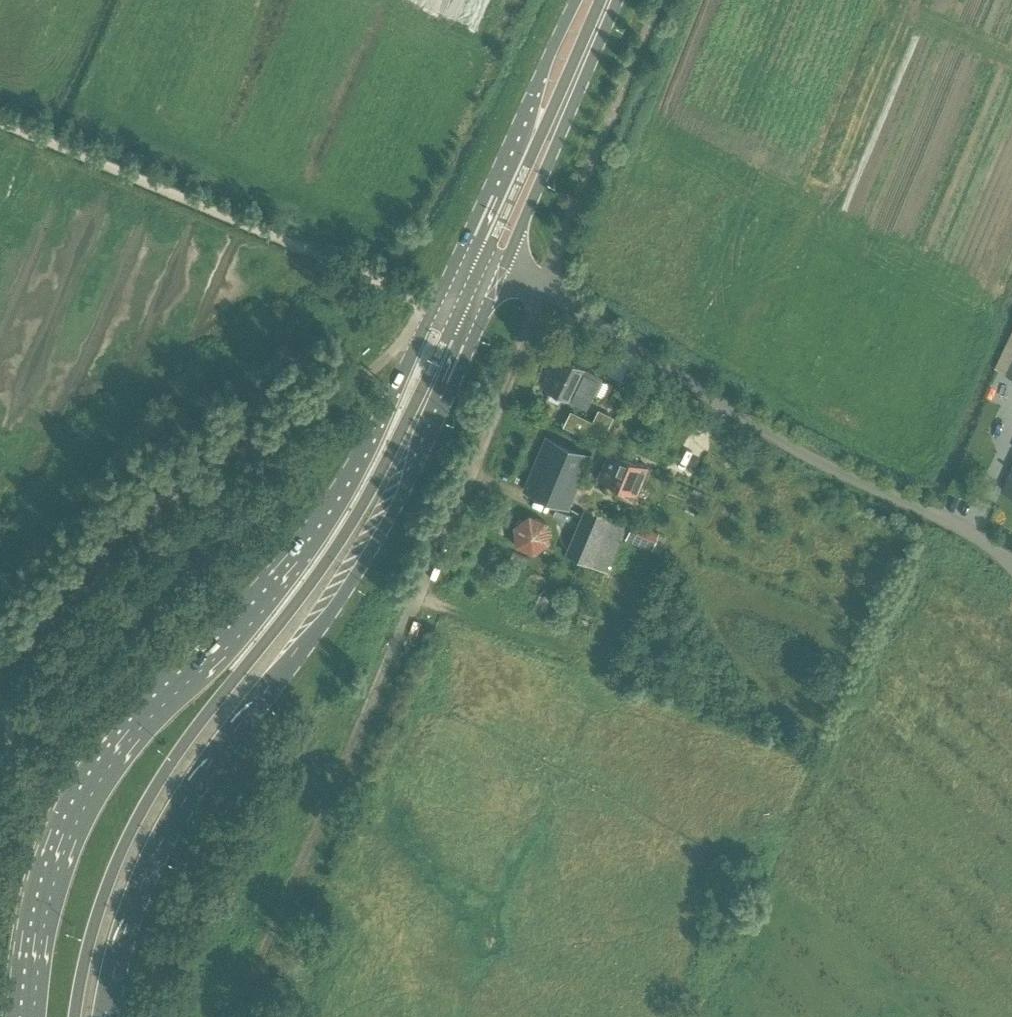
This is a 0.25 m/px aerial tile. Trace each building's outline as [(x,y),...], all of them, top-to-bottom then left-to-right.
[(1005,355),(998,370),(1011,377),(1011,339),(1005,355)] [(589,408),(603,378),(558,358),(544,387),(589,408)] [(565,421),(604,438),(615,413),(599,406),(594,418),(571,408),(565,421)] [(546,438),(524,489),(570,508),(591,457),(546,438)] [(598,478),(619,487),(616,494),(634,501),(649,466),(610,450),(598,478)] [(1002,489),(1011,494),(1011,467),(1002,489)] [(609,569),(629,524),(586,506),(567,552),(609,569)] [(529,515),(514,526),(516,546),(534,553),(550,541),(548,522),(529,515)] [(634,523),(627,538),(653,550),(659,534),(634,523)]
